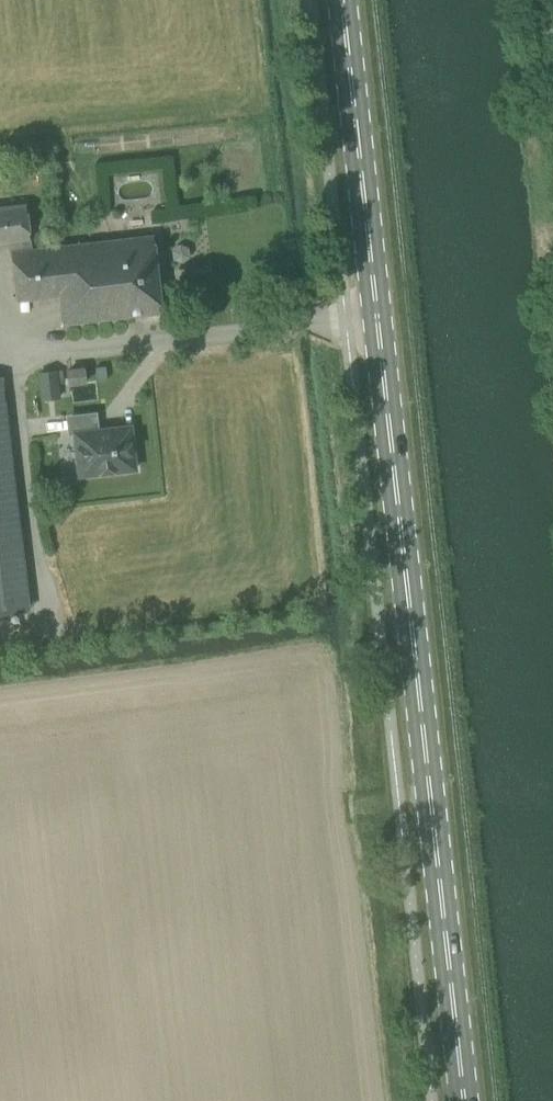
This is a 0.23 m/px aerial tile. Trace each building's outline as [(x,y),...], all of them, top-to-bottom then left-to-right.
[(11,242),(17,301),(26,300),(26,307),(37,305),(37,298),(60,296),(63,324),(163,313),(154,235),(32,249),(26,201),(0,204),(0,244),(11,242)] [(70,384),(86,382),(84,369),(68,371),(70,384)] [(43,398),(58,397),(55,372),(40,374),(43,398)] [(26,610),(0,388),(0,613),(26,610)] [(130,427),(75,433),(80,475),(135,469),(130,427)]
